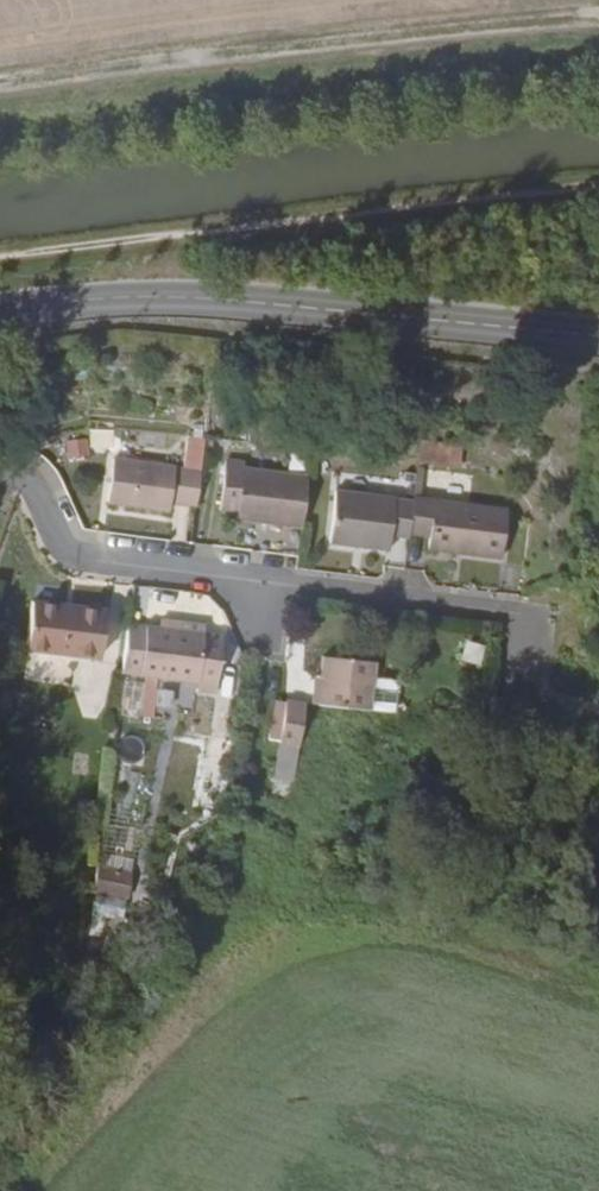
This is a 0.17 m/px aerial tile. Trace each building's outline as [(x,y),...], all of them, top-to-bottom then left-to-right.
[(453,434),(423,430),(420,453),(450,457),(453,434)] [(199,501),(208,433),(184,431),(180,461),(118,454),(113,499),(174,505),(174,498),(199,501)] [(89,440),(64,439),(64,459),(89,459),(89,440)] [(304,524),(310,472),(245,464),(246,455),(227,453),(222,504),(240,507),(239,515),(304,524)] [(410,533),(410,527),(415,493),(336,483),(330,534),(388,542),(391,530),(410,533)] [(502,552),(508,504),(415,493),(410,527),(428,529),(427,543),(502,552)] [(37,594),(34,613),(33,617),(30,641),(103,650),(108,605),(37,594)] [(589,613),(588,634),(598,635),(598,614),(589,613)] [(178,614),(177,623),(205,626),(205,618),(178,614)] [(177,623),(129,618),(124,667),(148,670),(158,671),(199,675),(198,686),(218,689),(224,632),(205,630),(205,626),(177,623)] [(370,676),(372,659),(322,653),(321,672),(318,699),(367,706),(370,676)] [(158,671),(148,670),(142,711),(152,711),(158,671)] [(318,699),(321,672),(312,671),(309,699),(318,699)] [(367,706),(390,707),(393,684),(388,677),(370,676),(367,706)] [(299,742),(305,699),(285,697),(284,701),(279,738),(299,742)] [(271,737),(279,738),(284,701),(276,701),(271,737)] [(273,783),(292,787),(299,742),(279,738),(273,783)] [(127,851),(135,790),(117,787),(108,849),(127,851)] [(98,861),(95,887),(129,890),(131,865),(98,861)]
